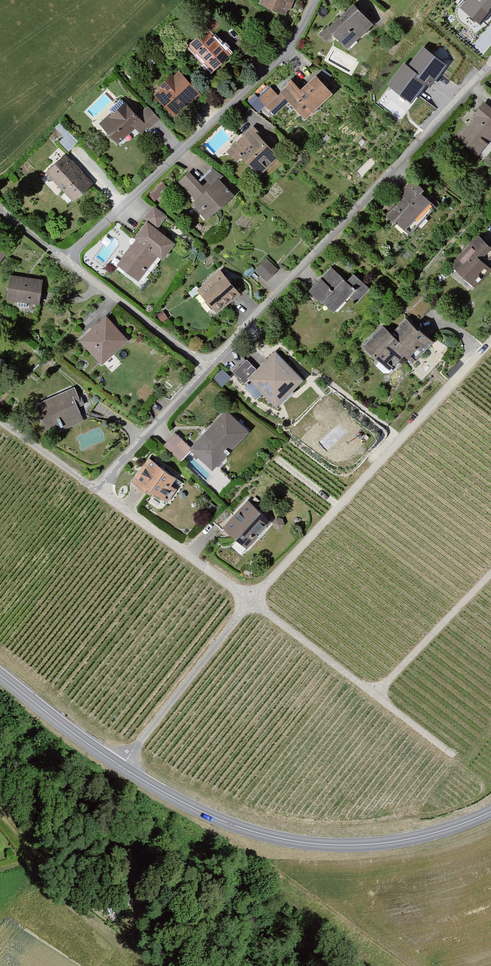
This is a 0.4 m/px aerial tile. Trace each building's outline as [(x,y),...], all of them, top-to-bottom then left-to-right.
[(258,5),(287,17),(295,0),(260,0),(258,5)] [(481,26),(490,13),(490,0),(466,0),(459,8),(481,26)] [(349,52),(377,26),(358,5),(322,37),(329,45),(337,39),(349,52)] [(191,47),(216,73),(234,57),(216,37),(225,28),(211,13),(198,26),(205,34),(191,47)] [(412,104),(427,85),(431,88),(448,64),(423,46),(408,66),(404,63),(387,86),(412,104)] [(163,91),(156,97),(178,121),(204,96),(183,73),(177,78),(175,76),(160,89),(163,91)] [(311,123),(339,95),(321,77),(307,91),(296,80),(282,93),(311,123)] [(258,97),(273,114),(287,101),(271,85),(258,97)] [(111,117),(101,126),(121,147),(137,134),(142,139),(163,120),(152,108),(142,117),(128,102),(121,102),(111,111),(111,117)] [(482,157),(490,147),(490,107),(487,104),(476,117),(479,119),(461,140),(482,157)] [(61,143),(69,151),(78,142),(61,124),(56,129),(65,139),(61,143)] [(253,130),(229,154),(241,166),(246,160),(264,178),(283,160),(253,130)] [(67,156),(47,174),(77,207),(97,188),(67,156)] [(194,206),(210,223),(237,197),(221,180),(214,187),(210,183),(206,187),(192,173),(180,183),(199,202),(194,206)] [(391,217),(415,239),(444,207),(416,181),(404,194),(408,198),(391,217)] [(120,269),(142,284),(161,258),(167,262),(179,245),(160,232),(171,217),(156,207),(146,222),(149,224),(137,240),(140,242),(120,269)] [(479,290),(490,277),(490,268),(489,266),(490,264),(490,247),(480,237),(453,266),(479,290)] [(10,249),(0,242),(0,262),(10,249)] [(267,259),(256,271),(269,283),(280,270),(267,259)] [(334,269),(312,293),(338,317),(354,300),(362,307),(375,292),(358,276),(351,284),(334,269)] [(245,294),(224,271),(199,292),(221,316),(245,294)] [(46,280),(12,276),(8,302),(43,307),(46,280)] [(133,342),(110,318),(84,342),(107,367),(133,342)] [(387,325),(365,347),(391,374),(408,357),(416,365),(436,345),(411,320),(396,335),(387,325)] [(248,360),(235,374),(248,386),(252,382),(281,409),(307,382),(277,352),(259,371),(248,360)] [(77,389),(39,405),(54,440),(92,424),(77,389)] [(174,434),(164,445),(183,461),(191,452),(214,472),(251,431),(226,409),(190,448),(174,434)] [(150,460),(135,484),(168,505),(178,490),(175,487),(180,480),(150,460)] [(249,500),(224,528),(249,550),(274,522),(249,500)]
